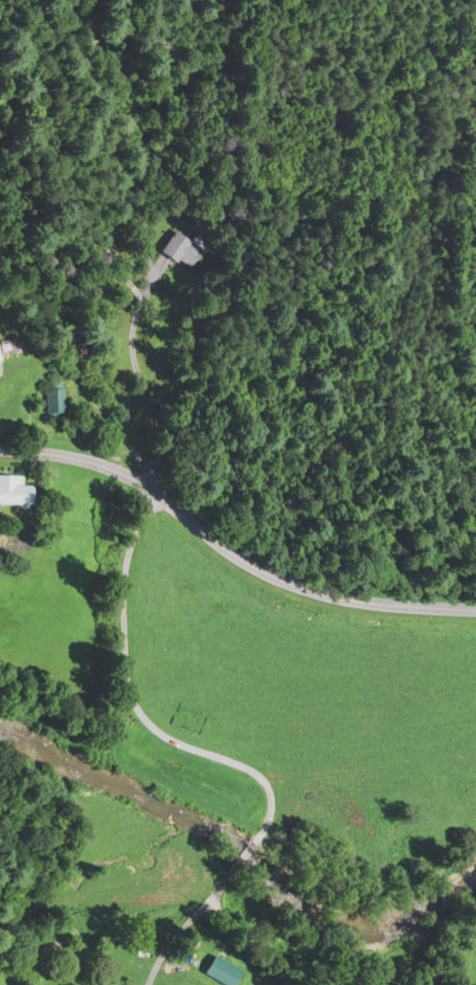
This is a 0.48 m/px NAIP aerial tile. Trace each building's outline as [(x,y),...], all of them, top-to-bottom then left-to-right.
[(159,252),(190,270),(202,249),(170,231),(159,252)] [(141,257),(150,254),(144,238),(135,241),(141,257)] [(43,389),(43,417),(61,417),(61,389),(43,389)] [(17,486),(17,476),(0,476),(0,505),(25,505),(25,486),(17,486)]
